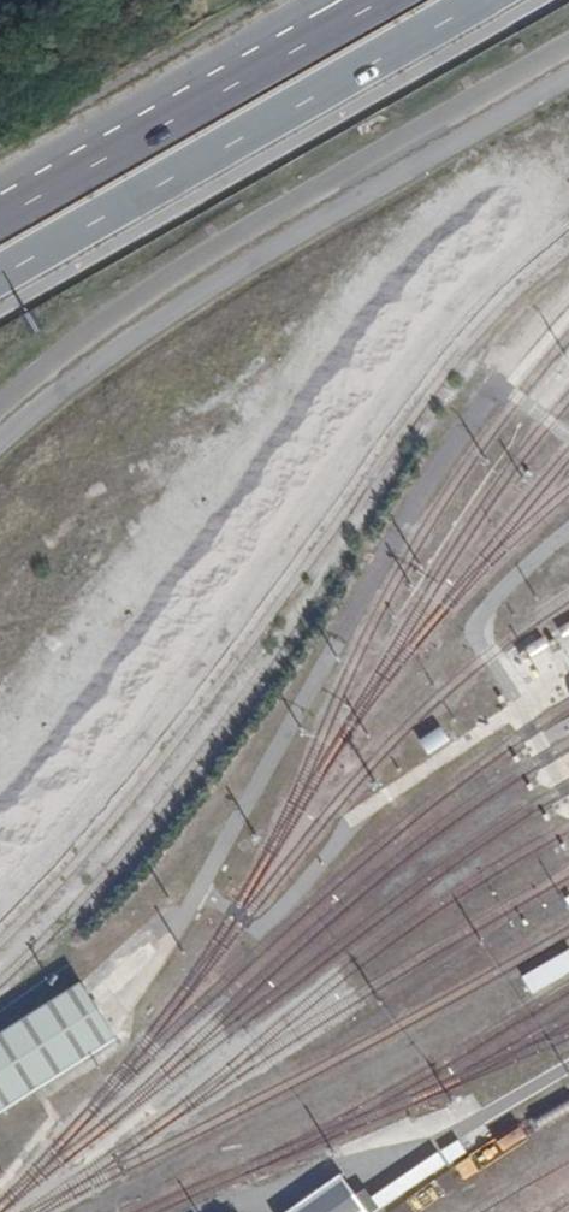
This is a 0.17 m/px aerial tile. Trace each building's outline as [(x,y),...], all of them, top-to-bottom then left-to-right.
[(117,1039),(81,983),(0,1038),(0,1114),(117,1039)] [(341,1174),(288,1211),(368,1211),(341,1174)]
